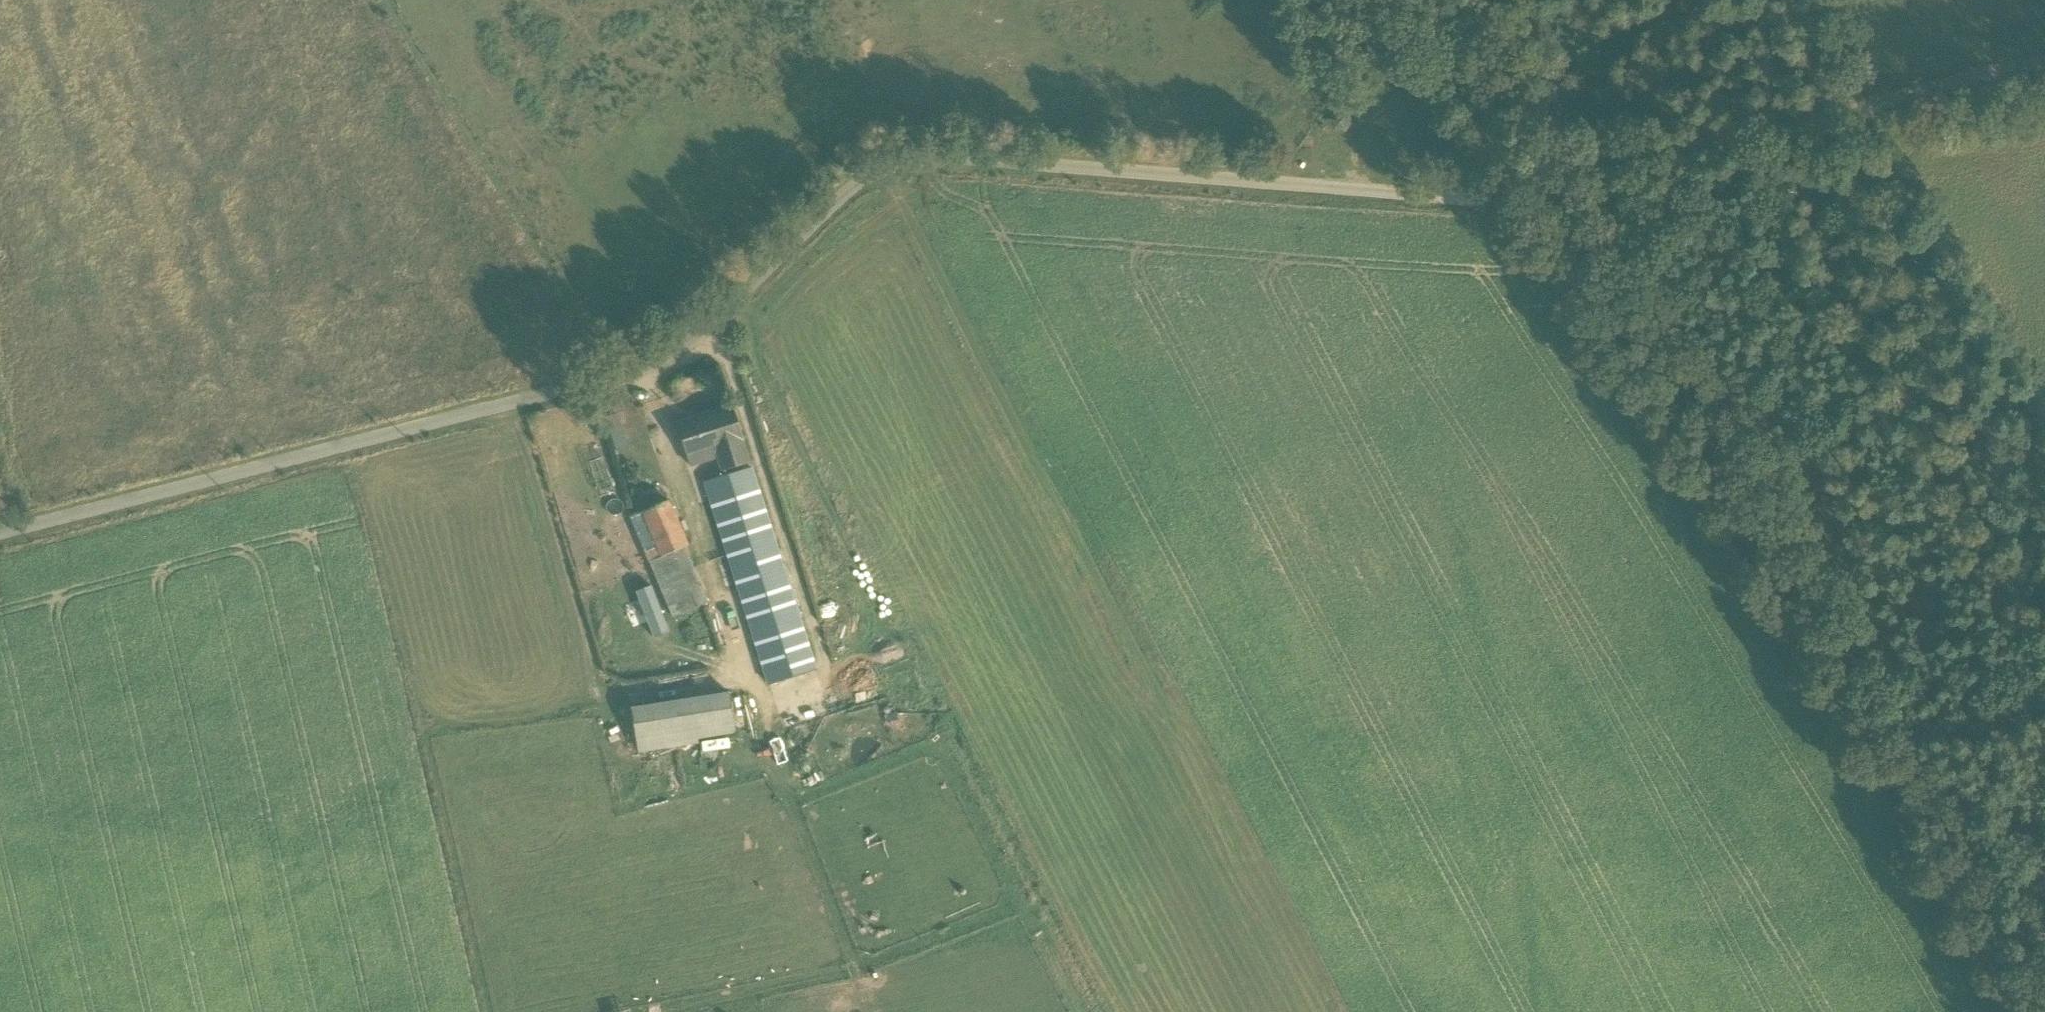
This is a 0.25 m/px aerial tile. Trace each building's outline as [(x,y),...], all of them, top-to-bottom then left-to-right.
[(731,405),(675,421),(687,462),(714,454),(719,471),(749,462),(731,405)] [(768,684),(819,668),(755,468),(705,483),(768,684)] [(691,542),(674,499),(631,515),(648,559),(671,616),(713,599),(691,542)] [(729,693),(630,712),(638,751),(736,732),(729,693)]
